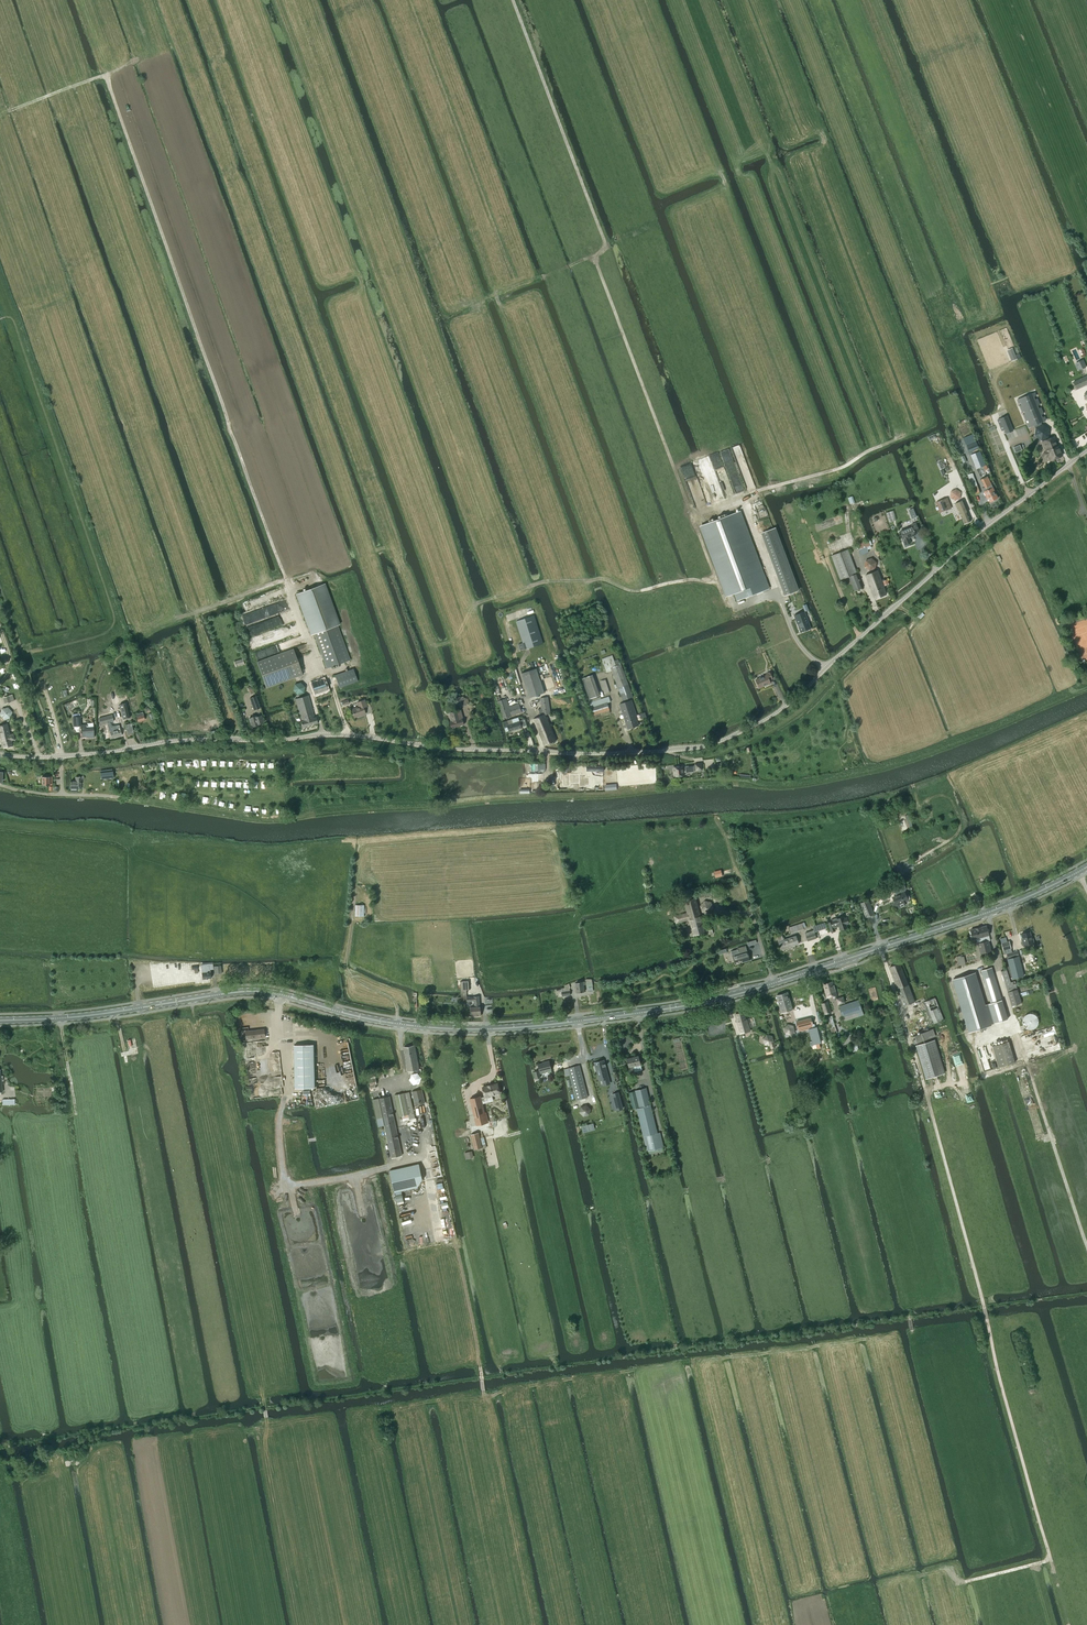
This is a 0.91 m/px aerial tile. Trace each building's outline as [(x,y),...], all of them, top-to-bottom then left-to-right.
[(1012,348),(1008,350),(1012,361),(1016,359),(1012,348)] [(1085,366),(1083,360),(1076,364),(1079,370),(1085,366)] [(1073,382),(1077,389),(1086,385),(1086,375),(1073,382)] [(1055,437),(1048,439),(1047,437),(1048,437),(1049,429),(1043,425),(1042,425),(1041,422),(1046,420),(1044,416),(1042,417),(1041,415),(1043,414),(1040,407),(1038,408),(1037,406),(1039,405),(1037,398),(1034,399),(1033,397),(1036,396),(1034,393),(1017,400),(1018,403),(1020,402),(1021,405),(1019,406),(1022,412),(1024,411),(1025,414),(1023,415),(1026,421),(1028,420),(1029,423),(1027,423),(1028,427),(1034,425),(1035,425),(1036,427),(1036,428),(1035,435),(1041,440),(1044,438),(1045,440),(1041,442),(1045,451),(1044,451),(1043,453),(1045,457),(1046,458),(1048,457),(1049,460),(1062,456),(1055,437)] [(1007,416),(997,420),(1000,426),(1002,425),(1003,427),(1004,430),(1006,433),(1013,431),(1007,416)] [(963,438),(969,452),(978,448),(973,434),(963,438)] [(980,451),(970,455),(976,469),(985,465),(980,451)] [(980,493),(977,485),(971,469),(966,471),(975,495),(980,493)] [(997,499),(987,477),(981,479),(984,488),(982,489),(983,492),(985,496),(986,496),(989,502),(990,502),(993,501),(992,501),(997,499)] [(951,491),(950,497),(955,500),(960,498),(961,492),(958,490),(956,489),(951,491)] [(940,512),(951,508),(947,498),(936,502),(940,512)] [(955,504),(959,513),(959,515),(961,514),(964,523),(971,521),(967,512),(968,511),(963,500),(955,504)] [(737,600),(768,588),(740,511),(701,526),(727,596),(734,593),(737,600)] [(912,526),(900,530),(906,544),(910,542),(908,538),(916,534),(916,533),(919,531),(919,529),(916,522),(912,524),(912,526)] [(785,595),(798,590),(775,528),(762,533),(785,595)] [(861,555),(869,552),(867,548),(871,546),(868,539),(856,544),(861,555)] [(848,549),(832,555),(841,579),(849,576),(854,591),(862,588),(848,549)] [(871,557),(865,560),(864,566),(869,570),(875,568),(876,562),(871,557)] [(889,584),(887,579),(882,581),(878,569),(865,574),(874,599),(886,594),(883,586),(889,584)] [(340,624),(325,583),(295,594),(310,635),(314,634),(326,668),(350,660),(338,625),(340,624)] [(804,611),(794,615),(801,632),(810,628),(804,611)] [(516,621),(525,649),(543,643),(534,615),(516,621)] [(302,675),(293,649),(257,662),(266,688),(302,675)] [(612,655),(602,659),(607,672),(612,671),(623,701),(633,697),(621,663),(620,664),(618,659),(614,661),(612,655)] [(244,664),(242,659),(234,661),(236,667),(244,664)] [(357,681),(353,668),(334,675),(339,688),(357,681)] [(537,668),(521,673),(529,697),(544,693),(537,668)] [(773,678),(770,671),(766,673),(766,674),(755,679),(759,688),(771,683),(769,680),(773,678)] [(605,694),(610,692),(605,679),(600,681),(605,694)] [(300,682),(294,684),(293,690),(297,694),(303,693),(305,687),(300,682)] [(325,682),(313,687),(316,697),(329,692),(325,682)] [(12,695),(8,696),(4,697),(5,703),(10,701),(13,700),(12,695)] [(308,695),(295,699),(301,721),(300,721),(302,728),(317,723),(315,717),(314,717),(308,695)] [(259,708),(255,696),(250,698),(254,710),(259,708)] [(463,706),(470,703),(468,698),(464,699),(464,698),(461,699),(460,696),(454,698),(456,708),(463,706)] [(540,716),(533,719),(544,745),(556,740),(545,714),(548,714),(551,714),(548,696),(540,698),(542,708),(538,709),(540,716)] [(609,696),(590,703),(594,715),(600,713),(609,710),(607,703),(610,702),(609,696)] [(519,703),(509,706),(507,698),(497,701),(502,718),(522,712),(519,703)] [(351,709),(354,717),(365,713),(363,707),(367,706),(364,699),(357,702),(358,706),(351,709)] [(628,729),(639,725),(637,720),(638,719),(631,700),(619,704),(628,729)] [(130,717),(126,703),(119,705),(123,719),(130,717)] [(0,712),(0,715),(4,720),(10,718),(12,712),(8,707),(1,708),(0,712)] [(450,712),(452,721),(450,721),(451,727),(464,724),(462,718),(461,715),(462,715),(460,709),(450,712)] [(145,720),(143,712),(135,714),(137,722),(145,720)] [(119,725),(114,726),(111,727),(110,722),(114,721),(112,714),(98,718),(100,725),(108,723),(109,727),(108,727),(109,731),(107,732),(108,737),(111,736),(111,738),(122,735),(119,725)] [(252,715),(252,717),(249,718),(252,727),(258,725),(258,724),(263,723),(261,717),(256,718),(256,716),(255,714),(252,715)] [(93,728),(87,728),(87,724),(80,725),(80,717),(73,717),(73,726),(81,725),(82,737),(88,736),(88,737),(94,737),(93,728)] [(522,727),(520,721),(513,723),(511,719),(503,722),(505,728),(508,727),(509,731),(522,727)] [(13,745),(11,741),(15,739),(13,733),(9,734),(7,724),(0,726),(0,737),(3,748),(13,745)] [(702,769),(701,763),(695,764),(695,765),(688,766),(689,767),(683,768),(682,765),(673,767),(675,776),(684,775),(683,772),(690,772),(690,770),(696,770),(702,769)] [(565,774),(565,787),(570,787),(570,784),(586,784),(586,773),(574,774),(572,776),(570,777),(570,766),(562,766),(562,774),(565,774)] [(101,780),(113,778),(112,770),(100,772),(101,780)] [(52,776),(49,776),(42,776),(42,785),(52,785),(52,776)] [(75,781),(70,781),(70,788),(81,788),(81,776),(75,776),(75,781)] [(907,899),(904,891),(903,890),(906,889),(904,883),(898,885),(900,890),(895,893),(896,895),(892,896),(894,901),(891,902),(894,907),(898,905),(898,907),(905,904),(904,901),(907,899)] [(726,897),(724,890),(712,893),(715,901),(720,899),(726,897)] [(674,916),(675,920),(676,923),(689,920),(693,935),(705,932),(695,898),(684,901),(687,912),(674,916)] [(703,912),(709,913),(713,908),(711,902),(704,900),(700,906),(703,912)] [(867,917),(873,914),(868,901),(861,904),(867,917)] [(355,905),(355,916),(364,916),(364,905),(355,905)] [(844,917),(837,919),(836,918),(831,919),(831,922),(828,923),(831,932),(835,930),(834,928),(837,927),(837,926),(838,925),(839,925),(840,930),(847,927),(846,924),(849,923),(847,917),(844,918),(844,917)] [(798,924),(789,927),(791,933),(800,930),(804,929),(804,928),(802,923),(798,924)] [(988,941),(990,940),(986,926),(970,930),(973,939),(976,938),(980,953),(991,950),(988,941)] [(1021,939),(1023,946),(1034,943),(1033,938),(1032,938),(1030,931),(1021,934),(1022,939),(1021,939)] [(781,950),(786,948),(799,944),(796,936),(784,940),(782,935),(776,937),(778,942),(778,941),(781,950)] [(1013,979),(1023,976),(1021,967),(1017,951),(1012,952),(1009,941),(1007,941),(1006,937),(1001,938),(1003,943),(1002,943),(1004,954),(1006,954),(1007,956),(1013,979)] [(741,961),(742,963),(750,960),(746,946),(737,948),(739,953),(732,955),(734,963),(741,961)] [(203,979),(211,978),(209,968),(213,967),(212,962),(202,963),(202,965),(201,965),(201,968),(203,979)] [(915,1001),(900,963),(890,967),(898,988),(897,988),(903,1005),(915,1001)] [(992,967),(981,971),(991,1003),(989,1004),(993,1017),(989,1018),(990,1024),(991,1024),(993,1023),(1008,1019),(1005,1010),(992,967)] [(1007,969),(1001,971),(1004,982),(1012,1006),(1021,1003),(1015,981),(1010,982),(1007,969)] [(976,972),(952,979),(968,1032),(992,1025),(991,1024),(990,1024),(989,1018),(993,1017),(989,1004),(986,1005),(976,972)] [(592,985),(591,979),(586,980),(586,981),(575,983),(577,993),(584,992),(583,985),(587,984),(587,986),(592,985)] [(468,981),(461,981),(461,988),(461,997),(458,997),(458,1002),(467,1002),(467,1001),(474,1000),(474,1006),(471,1007),(471,1016),(481,1015),(480,1006),(480,996),(466,997),(466,995),(466,990),(469,989),(468,981)] [(827,998),(837,995),(833,981),(823,984),(827,998)] [(569,984),(567,984),(565,984),(565,987),(565,988),(561,989),(563,996),(570,995),(569,990),(569,988),(569,984)] [(781,1012),(792,1009),(787,992),(776,995),(781,1012)] [(933,1024),(944,1019),(936,997),(924,1002),(933,1024)] [(840,1006),(843,1017),(862,1011),(859,1000),(840,1006)] [(828,1002),(822,1003),(825,1014),(831,1012),(828,1002)] [(905,1013),(909,1022),(921,1017),(918,1008),(905,1013)] [(741,1034),(750,1031),(747,1019),(746,1020),(744,1012),(735,1014),(741,1034)] [(1040,1024),(1040,1022),(1040,1021),(1040,1019),(1039,1017),(1038,1016),(1036,1015),(1035,1014),(1033,1014),(1032,1013),(1030,1013),(1029,1014),(1027,1014),(1026,1015),(1024,1017),(1024,1018),(1023,1020),(1023,1021),(1023,1023),(1023,1024),(1023,1026),(1024,1027),(1025,1029),(1027,1030),(1028,1030),(1030,1031),(1032,1031),(1033,1031),(1035,1030),(1036,1029),(1038,1028),(1039,1027),(1039,1026),(1040,1024)] [(797,1021),(799,1031),(813,1027),(810,1018),(797,1021)] [(788,1024),(784,1028),(785,1034),(791,1035),(795,1031),(794,1025),(788,1024)] [(245,1031),(246,1039),(253,1038),(253,1040),(259,1039),(258,1038),(265,1037),(264,1029),(245,1031)] [(916,1039),(913,1040),(915,1045),(917,1044),(917,1043),(936,1036),(933,1029),(929,1030),(921,1033),(914,1036),(916,1039)] [(765,1044),(770,1045),(771,1048),(775,1047),(774,1041),(772,1036),(767,1035),(763,1039),(765,1044)] [(934,1040),(916,1045),(926,1078),(944,1073),(934,1040)] [(1009,1041),(993,1046),(999,1067),(1015,1062),(1009,1041)] [(295,1088),(300,1087),(315,1087),(314,1045),(294,1045),(295,1088)] [(415,1045),(404,1047),(408,1071),(419,1069),(415,1045)] [(628,1063),(631,1072),(635,1071),(633,1066),(640,1064),(638,1055),(627,1058),(628,1063)] [(540,1073),(541,1073),(547,1072),(547,1071),(551,1070),(549,1060),(543,1062),(543,1063),(538,1064),(540,1071),(539,1071),(539,1070),(534,1071),(536,1078),(540,1077),(539,1073),(540,1073)] [(604,1060),(594,1062),(599,1081),(609,1078),(609,1076),(606,1077),(605,1072),(607,1071),(604,1060)] [(580,1065),(568,1068),(570,1075),(576,1100),(588,1097),(580,1065)] [(480,1096),(470,1098),(476,1125),(487,1122),(481,1101),(491,1099),(490,1096),(500,1093),(497,1083),(492,1084),(488,1085),(488,1086),(483,1087),(485,1096),(481,1097),(480,1096)] [(635,1091),(639,1108),(650,1105),(646,1088),(635,1091)] [(415,1105),(419,1104),(425,1102),(422,1089),(412,1092),(415,1105)] [(409,1092),(395,1095),(400,1116),(402,1116),(403,1118),(406,1117),(406,1115),(408,1115),(409,1119),(415,1118),(409,1092)] [(618,1092),(612,1094),(615,1105),(621,1103),(618,1092)] [(402,1155),(389,1096),(379,1098),(391,1157),(402,1155)] [(581,1107),(579,1112),(584,1116),(589,1115),(590,1109),(587,1105),(581,1107)] [(644,1136),(657,1133),(650,1105),(636,1108),(644,1136)] [(513,1145),(510,1130),(504,1131),(506,1146),(513,1145)] [(419,1142),(418,1142),(420,1155),(431,1153),(429,1140),(432,1139),(431,1131),(417,1133),(419,1142)] [(471,1134),(474,1149),(482,1147),(478,1132),(471,1134)] [(623,1141),(623,1139),(622,1138),(621,1136),(620,1135),(619,1134),(617,1133),(616,1132),(614,1132),(612,1132),(610,1133),(609,1133),(607,1135),(606,1136),(605,1137),(605,1139),(604,1141),(605,1142),(605,1144),(606,1146),(607,1147),(608,1148),(609,1149),(611,1150),(613,1150),(615,1150),(617,1150),(618,1149),(620,1148),(621,1147),(622,1145),(622,1143),(623,1141)] [(647,1151),(663,1147),(660,1132),(657,1133),(644,1136),(647,1151)] [(414,1142),(414,1141),(414,1140),(414,1139),(412,1137),(411,1136),(409,1136),(407,1136),(405,1137),(404,1138),(404,1139),(404,1140),(403,1141),(404,1143),(405,1145),(406,1146),(408,1147),(410,1146),(411,1146),(412,1145),(414,1143),(414,1142)]
